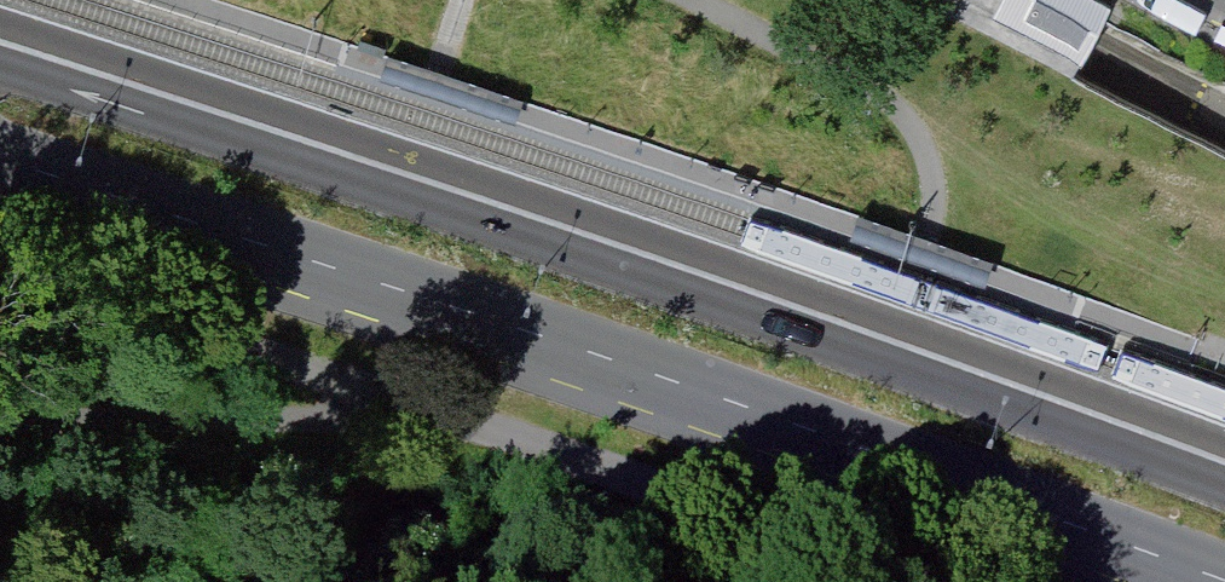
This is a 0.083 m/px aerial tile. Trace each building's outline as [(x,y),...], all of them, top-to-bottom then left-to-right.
[(1107,18),(1072,0),(926,0),(1078,76),(1090,51),(1107,18)]
